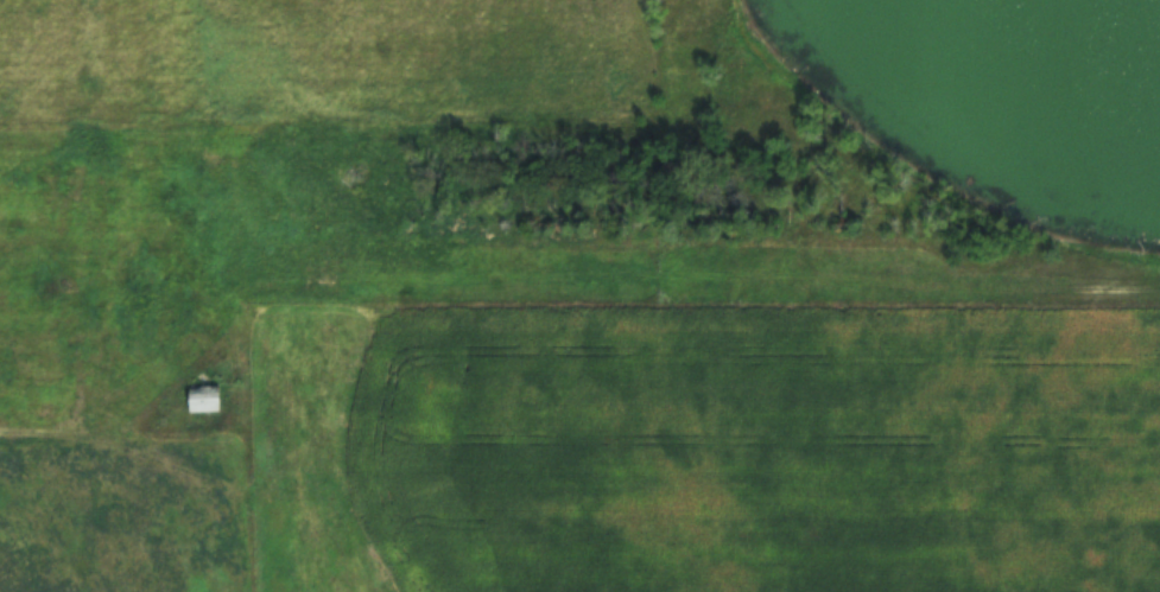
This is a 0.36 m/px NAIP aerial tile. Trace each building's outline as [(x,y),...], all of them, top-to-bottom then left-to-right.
[(222,387),(191,387),(191,414),(222,414),(222,387)]
